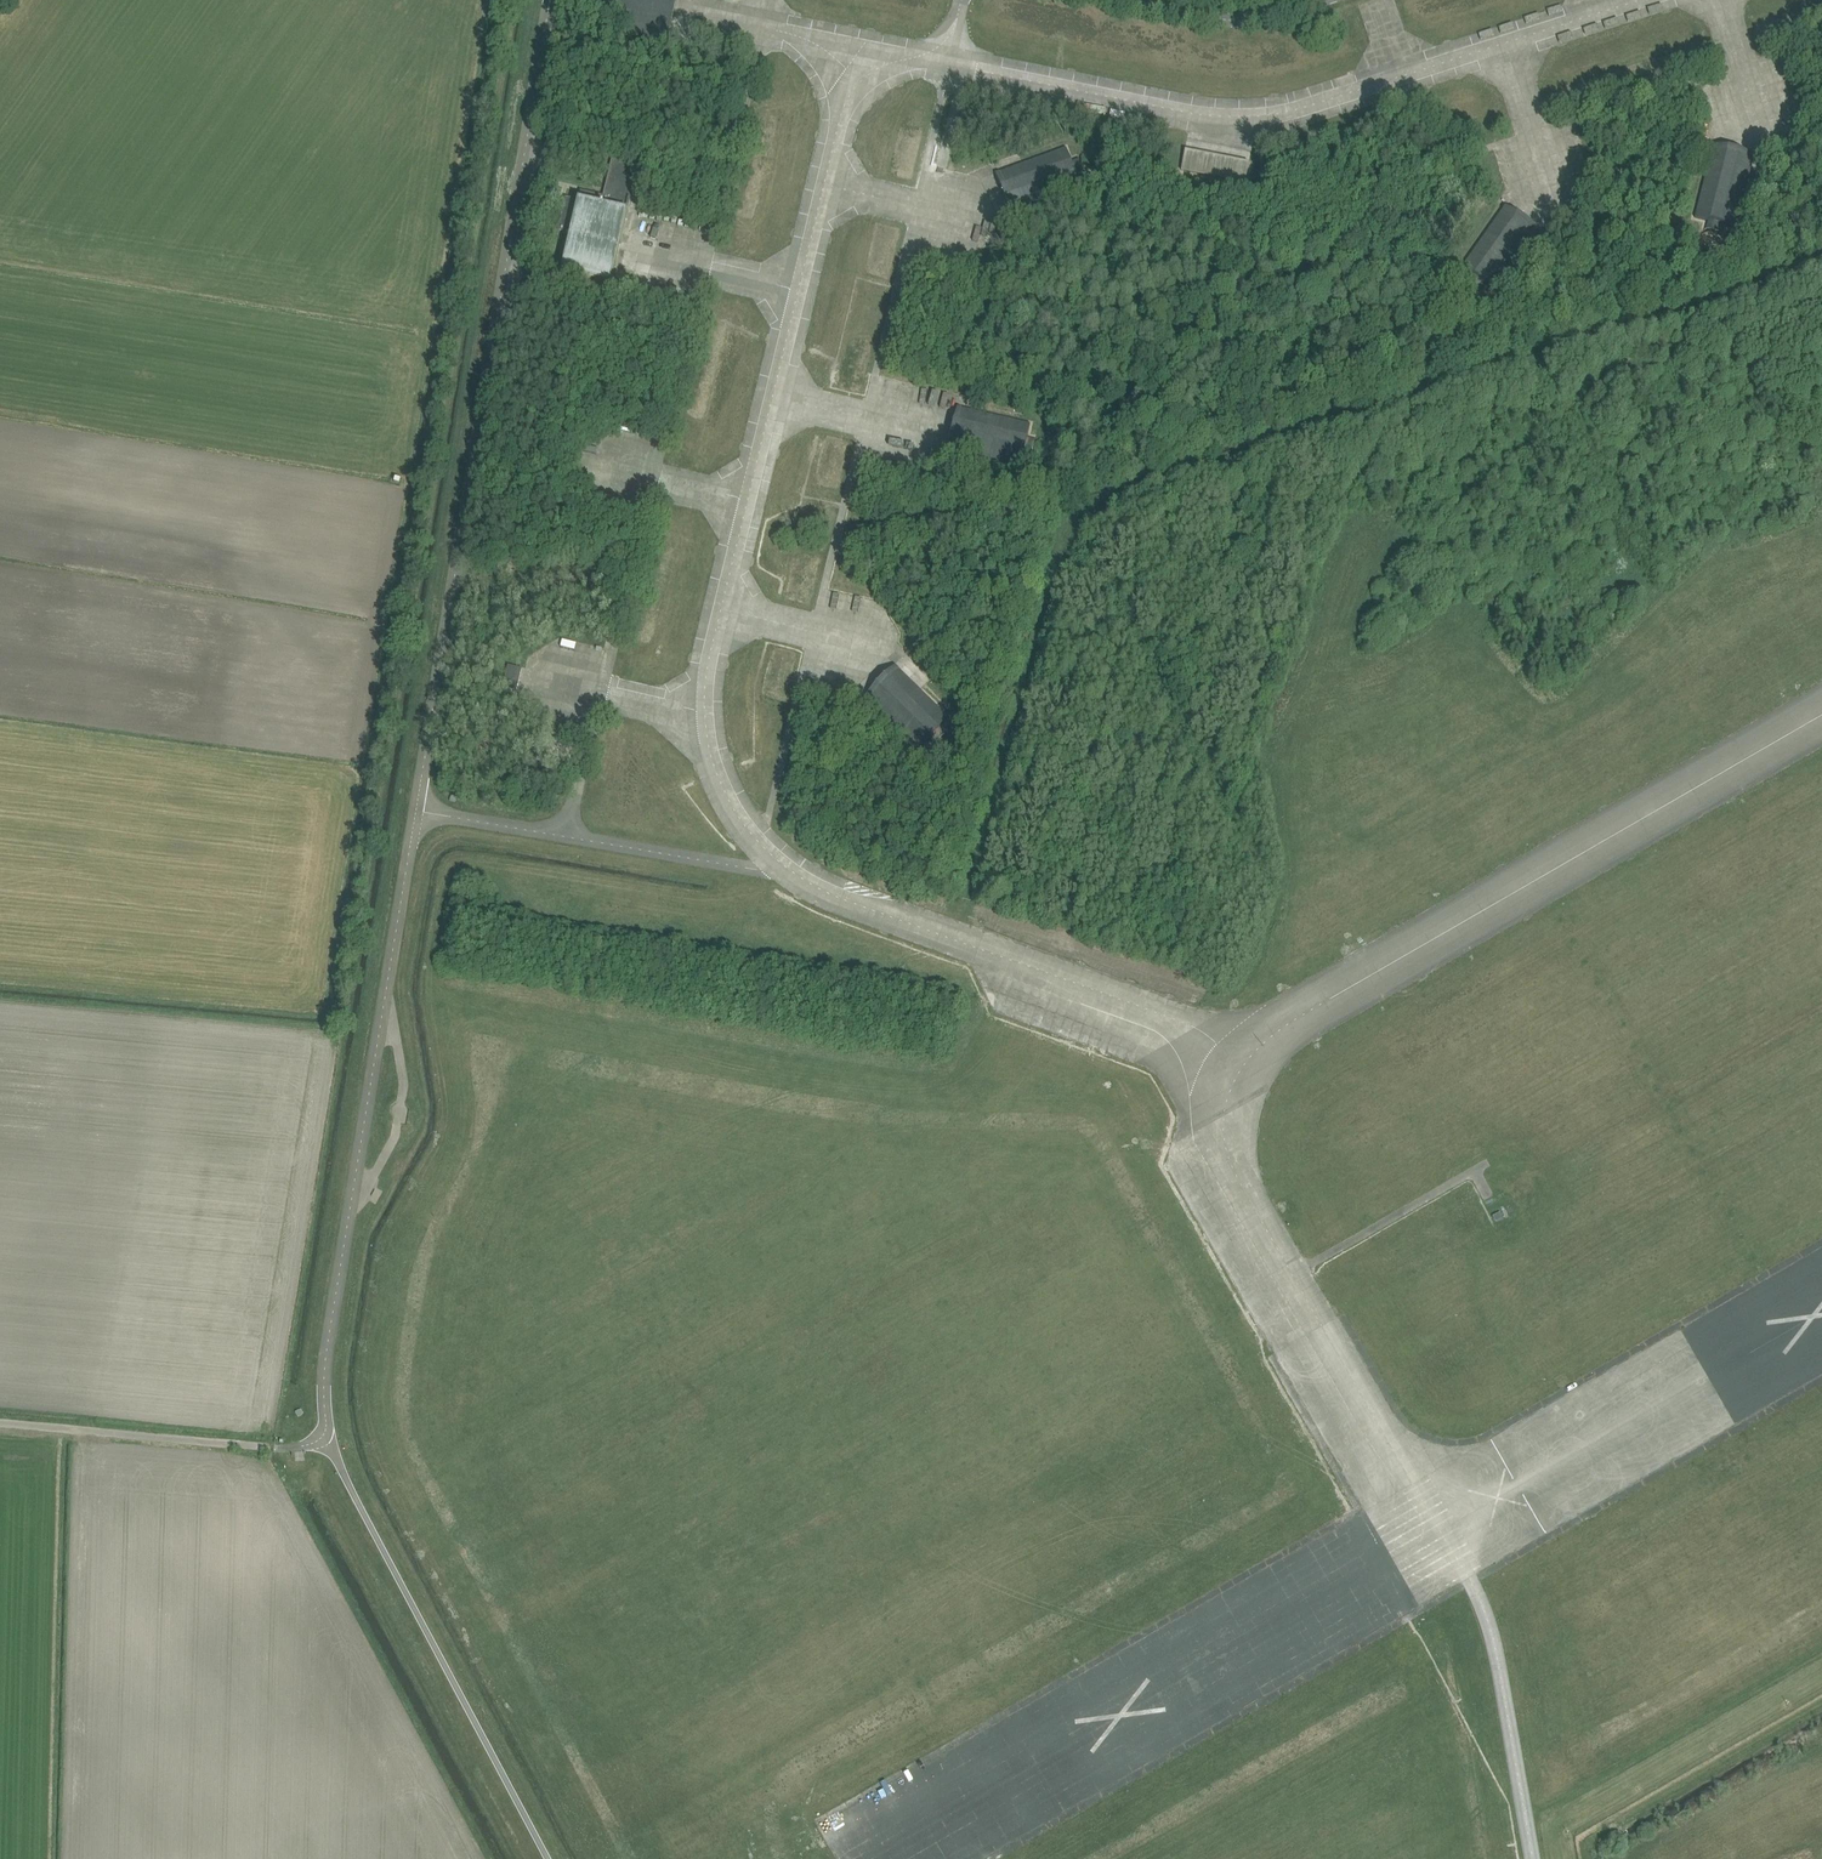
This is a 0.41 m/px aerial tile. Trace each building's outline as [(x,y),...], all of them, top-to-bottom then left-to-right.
[(1736,227),(1754,155),(1713,145),(1694,219),(1708,223),(1707,230),(1720,233),(1722,224),(1736,227)] [(996,173),(1010,212),(1080,186),(1065,147),(996,173)] [(561,274),(610,285),(638,165),(611,159),(603,196),(580,190),(578,200),(565,197),(557,230),(570,233),(561,274)] [(1485,284),(1496,291),(1537,234),(1503,209),(1461,266),(1472,274),(1467,281),(1480,290),(1485,284)] [(948,449),(959,452),(1021,467),(1024,453),(1031,455),(1034,441),(1027,439),(1031,425),(958,407),(948,449)] [(866,696),(874,704),(919,748),(931,736),(938,743),(946,734),(940,728),(949,718),(896,665),(866,696)] [(502,688),(516,691),(522,669),(508,666),(502,688)]
